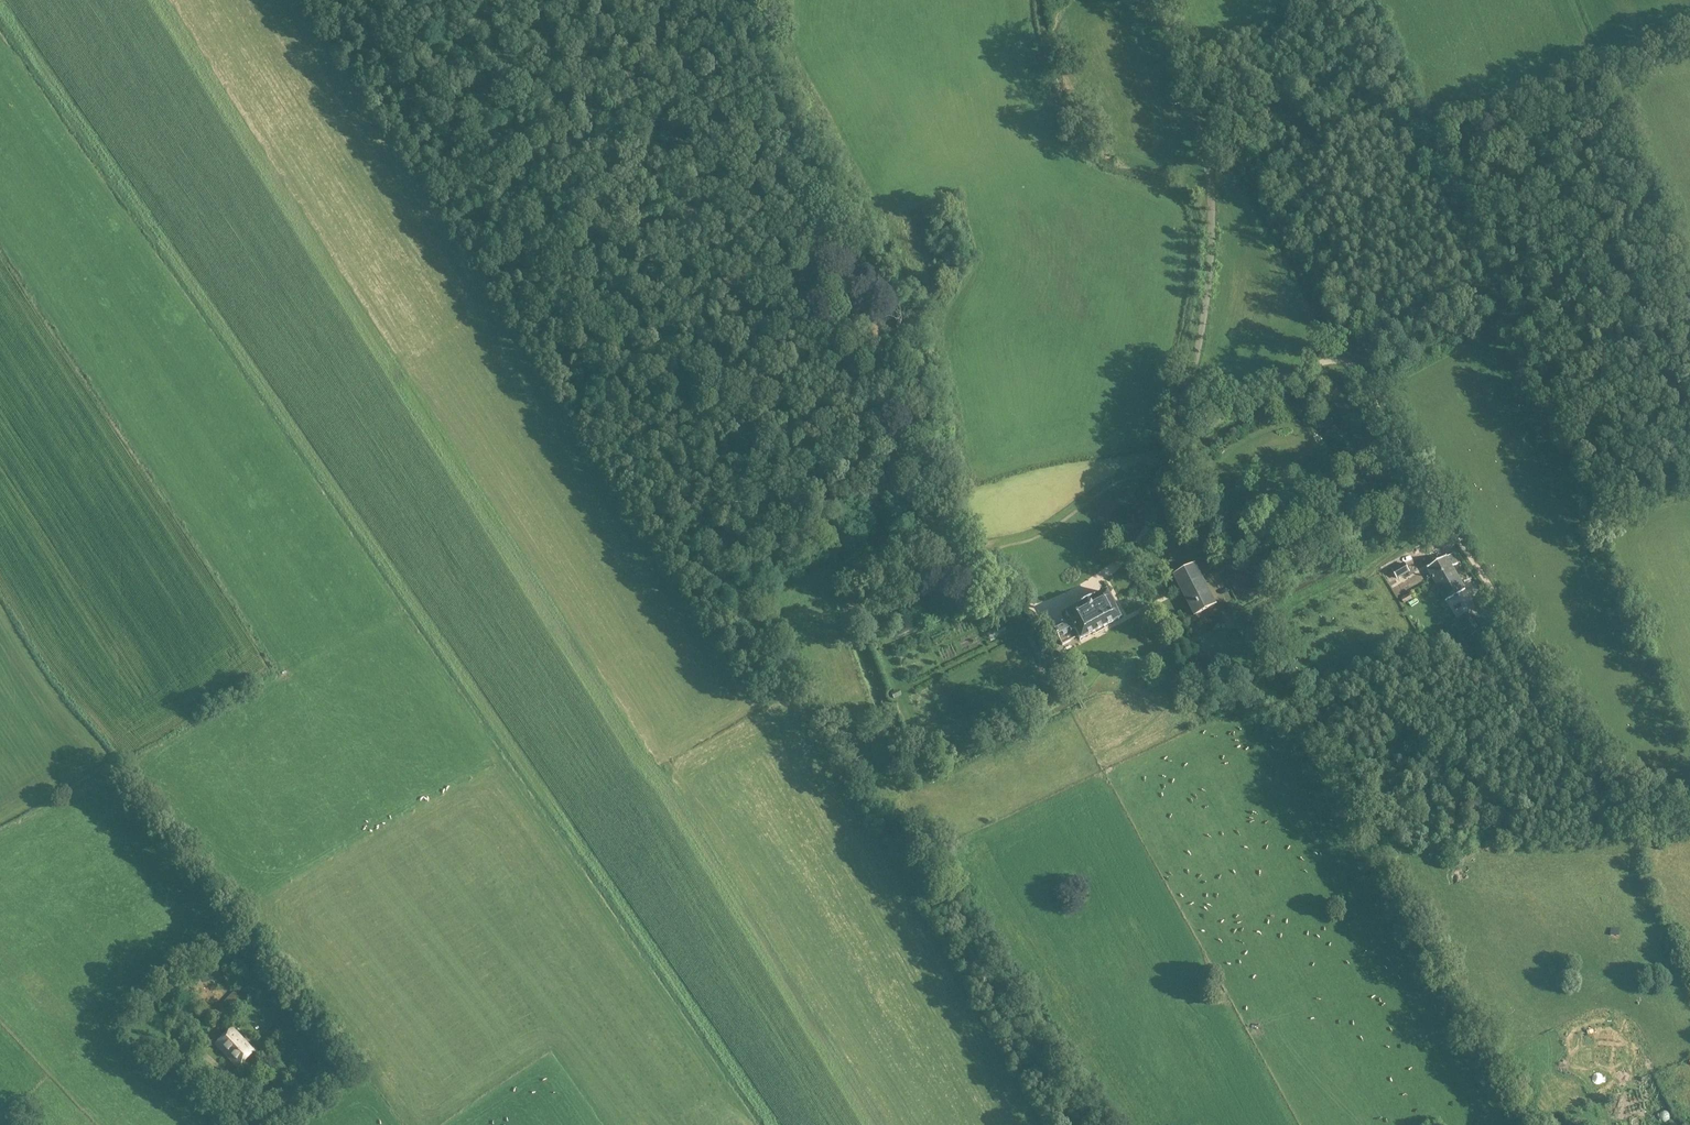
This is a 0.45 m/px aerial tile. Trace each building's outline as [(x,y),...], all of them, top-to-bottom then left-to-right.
[(1437,584),(1457,573),(1453,567),(1459,564),(1454,554),(1448,557),(1448,556),(1428,567),(1437,584)] [(1397,579),(1409,572),(1404,564),(1393,571),(1397,579)] [(1195,566),(1176,576),(1197,615),(1216,605),(1195,566)] [(1466,589),(1457,573),(1437,584),(1446,600),(1466,589)] [(1221,592),(1225,599),(1232,595),(1228,588),(1221,592)] [(1075,630),(1080,640),(1120,619),(1106,592),(1066,613),(1070,620),(1054,629),(1063,645),(1073,639),(1070,633),(1075,630)] [(1409,594),(1401,598),(1404,604),(1413,599),(1409,594)] [(1480,632),(1469,613),(1461,617),(1471,636),(1480,632)] [(1051,664),(1060,681),(1061,681),(1065,688),(1069,686),(1066,678),(1067,678),(1058,660),(1051,664)] [(1115,929),(1120,937),(1132,930),(1126,922),(1115,929)] [(237,1067),(254,1052),(233,1029),(216,1045),(237,1067)]
